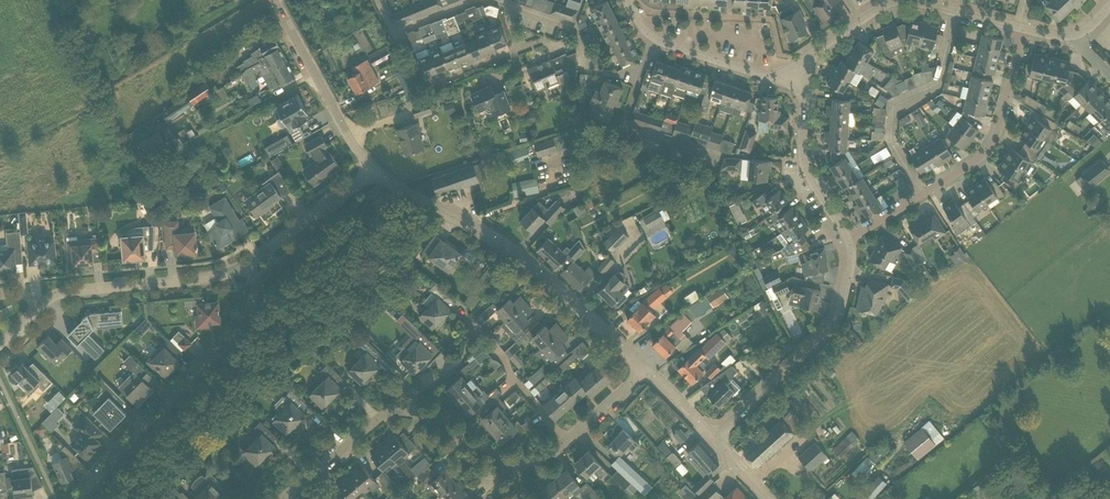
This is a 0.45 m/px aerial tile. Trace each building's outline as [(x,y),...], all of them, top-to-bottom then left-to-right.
[(427,0),(426,0),(415,4),(416,6),(419,14),(419,16),(424,14),(431,11),(427,0)] [(441,0),(427,0),(431,11),(439,8),(443,6),(443,4),(441,0)] [(526,5),(538,9),(541,0),(528,0),(526,5)] [(549,0),(541,0),(538,9),(550,13),(554,3),(549,2),(550,0),(549,0)] [(590,9),(596,20),(613,12),(607,0),(590,9)] [(714,9),(714,0),(701,0),(701,3),(709,4),(708,8),(714,9)] [(714,9),(719,9),(719,4),(727,5),(727,0),(714,0),(714,9)] [(746,11),(746,0),(733,0),(733,5),(741,6),(740,10),(746,11)] [(758,11),(759,0),(746,0),(746,11),(751,11),(751,6),(758,7),(758,11)] [(758,11),(763,12),(763,7),(771,7),(772,0),(759,0),(758,11)] [(829,0),(804,0),(811,11),(815,8),(823,20),(837,11),(829,0)] [(1042,0),(1037,0),(1035,2),(1042,9),(1046,5),(1052,12),(1050,14),(1057,21),(1074,5),(1077,8),(1082,2),(1080,0),(1043,0),(1042,0)] [(565,7),(554,3),(550,13),(562,17),(565,7)] [(419,14),(416,6),(411,8),(411,7),(403,9),(408,20),(415,17),(419,16),(419,14)] [(574,21),(578,12),(565,7),(562,17),(570,20),(574,21)] [(400,24),(408,20),(403,9),(396,12),(396,14),(392,16),(395,24),(399,22),(400,24)] [(799,10),(780,19),(784,27),(783,28),(785,33),(786,32),(790,41),(807,33),(803,24),(805,24),(801,14),(799,10)] [(619,23),(613,12),(596,20),(602,32),(619,23)] [(457,24),(454,15),(443,20),(448,33),(449,34),(460,30),(457,24)] [(437,37),(448,33),(443,20),(441,21),(440,19),(431,23),(437,37)] [(578,24),(580,29),(587,25),(585,20),(578,24)] [(919,46),(925,22),(920,21),(919,23),(911,21),(910,26),(903,25),(896,27),(903,45),(906,44),(906,43),(919,46)] [(903,45),(896,27),(894,22),(889,24),(889,25),(881,29),(888,44),(882,46),(885,53),(885,54),(891,57),(895,56),(892,49),(902,45),(903,46),(903,45)] [(939,52),(940,46),(934,44),(938,27),(930,25),(930,24),(925,22),(919,46),(932,49),(931,50),(939,52)] [(437,38),(437,37),(431,23),(419,28),(419,30),(423,38),(425,43),(437,38)] [(602,32),(607,43),(627,33),(624,34),(619,23),(602,32)] [(500,25),(488,30),(495,48),(507,43),(500,25)] [(484,53),(495,48),(488,30),(476,35),(484,56),(485,55),(484,53)] [(581,37),(583,41),(591,37),(588,33),(581,37)] [(633,44),(627,33),(607,43),(608,43),(610,42),(616,53),(633,44)] [(979,46),(1000,51),(1003,39),(982,34),(979,46)] [(477,38),(466,43),(473,60),(484,56),(476,35),(477,38)] [(583,41),(585,46),(593,42),(591,37),(583,41)] [(238,66),(241,71),(281,49),(275,39),(260,47),(251,53),(253,55),(244,61),(245,62),(238,66)] [(850,45),(847,50),(866,61),(873,50),(858,41),(854,48),(850,45)] [(461,65),(473,60),(466,43),(454,47),(461,65)] [(633,44),(616,53),(622,65),(623,67),(631,64),(629,61),(639,56),(633,44)] [(397,54),(392,45),(369,58),(374,67),(397,54)] [(997,62),(1000,51),(979,46),(976,57),(997,62)] [(442,49),(441,49),(449,70),(461,65),(454,47),(443,52),(442,49)] [(287,61),(281,49),(241,71),(247,83),(263,74),(287,61)] [(449,70),(441,49),(429,54),(437,72),(448,67),(449,70)] [(849,57),(845,62),(860,72),(859,73),(870,79),(877,68),(875,67),(866,61),(847,50),(845,54),(849,57)] [(566,53),(559,56),(542,63),(542,65),(538,66),(537,65),(527,69),(532,81),(534,80),(538,89),(548,85),(549,88),(560,83),(570,78),(567,71),(572,69),(566,53)] [(1024,73),(1041,77),(1047,56),(1035,53),(1032,65),(1027,63),(1024,73)] [(437,72),(429,54),(417,59),(425,77),(437,72)] [(593,60),(595,64),(602,60),(600,56),(593,60)] [(1058,59),(1047,56),(1041,77),(1053,80),(1058,59)] [(973,69),(984,71),(994,74),(997,62),(976,57),(973,69)] [(356,94),(380,81),(367,59),(352,67),(356,73),(348,78),(356,94)] [(1079,79),(1075,75),(1067,73),(1070,62),(1058,59),(1053,80),(1059,82),(1058,88),(1064,94),(1076,83),(1079,79)] [(595,64),(597,68),(604,64),(602,60),(595,64)] [(856,70),(859,73),(860,72),(845,62),(841,60),(837,67),(833,64),(830,69),(849,81),(856,70)] [(271,89),(295,76),(287,61),(263,74),(271,89)] [(659,93),(663,83),(668,65),(656,61),(653,70),(647,68),(642,84),(648,85),(647,89),(659,93)] [(680,68),(668,65),(663,83),(659,93),(672,97),(675,87),(681,66),(680,68)] [(676,84),(687,88),(693,70),(681,66),(675,87),(676,84)] [(414,88),(405,69),(396,73),(406,92),(414,88)] [(843,91),(849,81),(830,69),(828,73),(832,75),(827,82),(837,88),(836,93),(841,94),(841,99),(850,100),(851,91),(843,91)] [(706,74),(693,70),(687,88),(700,92),(702,84),(706,74)] [(933,74),(923,75),(924,83),(932,80),(933,74)] [(923,75),(914,78),(916,86),(924,83),(923,75)] [(969,87),(990,92),(993,80),(972,75),(969,87)] [(914,78),(913,76),(904,80),(905,80),(908,88),(908,90),(916,86),(914,78)] [(1064,94),(1061,98),(1066,103),(1068,100),(1077,109),(1082,103),(1097,88),(1089,79),(1080,87),(1076,83),(1064,94)] [(605,80),(601,90),(600,91),(595,89),(590,100),(595,102),(594,103),(590,113),(608,121),(616,105),(619,106),(622,101),(618,99),(623,88),(605,80)] [(709,98),(721,102),(727,84),(715,80),(712,89),(707,87),(702,102),(707,104),(709,98)] [(895,83),(889,91),(893,96),(900,93),(899,92),(903,90),(900,82),(900,81),(895,83)] [(187,95),(188,96),(193,104),(194,103),(211,92),(205,82),(187,95)] [(739,88),(727,84),(721,102),(719,109),(731,112),(733,106),(739,88)] [(871,85),(868,90),(875,94),(878,89),(871,85)] [(475,102),(479,112),(485,109),(486,109),(486,110),(488,111),(489,112),(491,112),(492,111),(493,111),(494,115),(511,108),(504,90),(495,94),(493,91),(491,92),(488,86),(471,93),(473,97),(471,98),(473,103),(475,102)] [(987,104),(990,92),(969,87),(966,99),(987,104)] [(739,88),(733,106),(751,112),(754,103),(748,101),(751,92),(739,88)] [(1106,96),(1097,88),(1082,103),(1091,112),(1106,96)] [(849,112),(850,100),(841,99),(841,94),(836,93),(836,98),(832,98),(832,106),(827,106),(827,111),(849,112)] [(777,116),(778,97),(776,97),(776,94),(768,94),(768,96),(763,96),(762,107),(762,111),(759,111),(759,120),(769,121),(769,127),(787,128),(788,117),(777,116)] [(882,107),(887,99),(880,94),(875,102),(882,107)] [(1034,107),(1038,101),(1026,94),(1022,100),(1034,107)] [(287,125),(292,133),(301,128),(299,125),(307,120),(304,115),(308,113),(297,95),(276,107),(281,116),(277,119),(282,127),(286,125),(287,126),(287,125)] [(167,121),(182,111),(186,117),(198,109),(194,103),(193,104),(188,96),(162,113),(167,121)] [(1099,120),(1109,109),(1109,100),(1106,96),(1091,112),(1099,120)] [(927,102),(930,107),(935,104),(932,99),(927,102)] [(966,99),(962,114),(968,118),(971,113),(984,116),(987,104),(966,99)] [(1045,114),(1046,107),(1047,106),(1038,101),(1034,107),(1045,114)] [(429,103),(413,108),(416,116),(432,111),(429,103)] [(1058,110),(1046,107),(1045,114),(1056,120),(1058,110)] [(526,110),(528,126),(532,125),(532,122),(539,121),(537,109),(526,110)] [(1099,120),(1104,125),(1099,130),(1103,134),(1100,137),(1104,141),(1109,136),(1109,109),(1099,120)] [(634,110),(630,122),(648,127),(652,116),(634,110)] [(831,116),(830,124),(848,125),(849,112),(827,111),(826,116),(831,116)] [(925,119),(920,111),(914,115),(919,123),(925,119)] [(666,114),(664,120),(660,131),(672,135),(676,124),(667,121),(668,115),(666,114)] [(885,123),(886,115),(873,114),(873,122),(875,122),(875,127),(883,127),(884,123),(885,123)] [(902,117),(905,123),(910,120),(907,115),(902,117)] [(664,120),(652,116),(648,127),(660,131),(664,120)] [(961,116),(953,126),(970,139),(978,129),(961,116)] [(1058,125),(1054,123),(1045,116),(1041,122),(1032,116),(1025,126),(1043,138),(1050,128),(1054,131),(1058,125)] [(677,120),(676,124),(672,135),(689,141),(694,125),(677,120)] [(1066,126),(1074,131),(1078,125),(1069,120),(1066,126)] [(706,146),(711,131),(713,127),(696,121),(694,125),(689,141),(699,144),(706,146)] [(418,122),(407,126),(397,129),(405,154),(416,150),(424,148),(418,132),(421,131),(418,122)] [(847,137),(848,125),(830,124),(830,131),(825,131),(825,136),(847,137)] [(970,139),(953,126),(945,135),(946,136),(945,138),(950,144),(953,141),(963,149),(970,139)] [(1025,126),(1018,136),(1028,143),(1024,148),(1036,157),(1040,151),(1043,154),(1050,143),(1043,138),(1025,126)] [(746,129),(739,148),(750,152),(757,132),(746,129)] [(719,150),(723,139),(724,135),(711,131),(706,146),(714,149),(715,147),(719,148),(718,150),(719,150)] [(145,151),(140,153),(145,162),(163,152),(158,144),(163,141),(158,132),(140,142),(145,151)] [(288,135),(275,142),(279,150),(292,143),(288,135)] [(340,167),(329,151),(328,152),(324,147),(327,145),(321,135),(311,141),(305,145),(311,155),(315,161),(304,169),(307,174),(305,175),(306,176),(306,177),(306,178),(307,179),(308,180),(309,180),(310,181),(311,180),(315,184),(331,172),(332,173),(340,167)] [(846,150),(847,137),(825,136),(824,141),(829,141),(829,149),(831,149),(838,150),(843,150),(846,150)] [(538,155),(556,149),(552,137),(534,142),(538,155)] [(947,147),(950,144),(945,138),(943,140),(941,137),(931,143),(942,162),(952,155),(947,147)] [(731,153),(735,143),(723,139),(719,150),(726,153),(731,153)] [(931,168),(937,165),(942,162),(931,143),(920,150),(931,168)] [(510,164),(530,158),(526,147),(507,153),(510,164)] [(871,157),(878,152),(875,147),(868,152),(871,157)] [(1011,147),(1004,158),(1022,170),(1029,160),(1033,162),(1033,161),(1036,157),(1024,148),(1020,154),(1011,147)] [(851,168),(845,157),(842,158),(843,150),(838,150),(831,149),(830,159),(833,164),(830,166),(834,173),(830,175),(832,180),(851,168)] [(931,168),(920,150),(910,156),(921,174),(931,168)] [(891,158),(888,154),(881,159),(884,163),(891,158)] [(725,157),(721,169),(732,169),(740,170),(741,159),(741,158),(725,157)] [(886,167),(894,163),(891,158),(884,163),(886,167)] [(1015,188),(1026,172),(1022,170),(1004,158),(997,168),(1006,174),(1003,180),(1012,186),(1015,188)] [(1109,172),(1109,169),(1101,158),(1080,175),(1080,176),(1075,180),(1085,192),(1090,188),(1109,172)] [(749,170),(748,179),(756,180),(767,181),(768,171),(770,171),(771,160),(750,159),(749,170)] [(486,179),(483,168),(481,162),(432,179),(437,195),(486,179)] [(858,178),(851,168),(832,180),(835,184),(839,182),(843,188),(847,186),(862,177),(862,176),(858,178)] [(292,190),(286,181),(279,171),(262,184),(264,186),(245,200),(257,216),(260,214),(265,220),(273,214),(269,208),(275,204),(274,203),(292,190)] [(902,176),(894,180),(900,189),(907,184),(902,176)] [(869,187),(862,177),(847,186),(851,192),(847,195),(850,199),(854,197),(869,187)] [(515,196),(539,192),(536,178),(512,183),(515,196)] [(1005,195),(1003,192),(997,183),(991,187),(984,178),(974,185),(987,203),(997,196),(999,199),(1005,195)] [(977,210),(987,203),(974,185),(964,192),(971,201),(965,205),(973,217),(979,213),(977,210)] [(875,198),(869,187),(854,197),(858,203),(854,205),(856,210),(875,198)] [(898,190),(892,193),(896,200),(904,195),(900,189),(898,190)] [(764,211),(768,215),(781,206),(788,200),(784,194),(783,195),(779,190),(769,197),(765,191),(752,201),(757,207),(761,204),(766,210),(764,211)] [(733,196),(727,198),(729,204),(735,202),(733,196)] [(238,237),(249,230),(242,218),(239,220),(225,197),(210,207),(218,221),(215,223),(217,225),(208,231),(218,249),(232,240),(231,238),(237,235),(238,237)] [(882,209),(875,198),(856,210),(859,214),(863,211),(867,218),(882,209)] [(973,217),(965,205),(959,209),(953,199),(942,207),(955,225),(965,218),(968,221),(973,217)] [(550,224),(565,208),(556,200),(548,209),(539,201),(533,207),(521,220),(532,231),(544,218),(550,224)] [(578,214),(587,211),(584,202),(574,206),(578,214)] [(738,202),(729,205),(738,224),(747,220),(738,202)] [(650,227),(671,216),(665,206),(644,217),(650,227)] [(778,208),(781,206),(768,215),(765,217),(770,224),(774,221),(778,227),(777,228),(781,232),(801,217),(796,211),(796,212),(792,207),(782,214),(778,208)] [(27,222),(27,212),(19,213),(20,223),(27,222)] [(945,232),(940,223),(934,214),(927,218),(925,215),(918,219),(918,220),(909,226),(914,235),(919,242),(932,234),(935,239),(945,232)] [(781,232),(776,236),(784,246),(780,249),(785,256),(802,251),(813,248),(802,234),(809,229),(805,223),(801,217),(781,232)] [(198,249),(198,246),(197,246),(195,231),(175,233),(174,221),(164,222),(167,248),(176,247),(176,254),(185,253),(185,256),(196,255),(195,252),(197,252),(197,249),(198,249)] [(123,237),(121,239),(123,241),(124,248),(125,259),(127,259),(127,260),(137,260),(137,258),(145,257),(143,242),(154,241),(155,230),(155,226),(141,227),(141,230),(140,230),(137,230),(134,231),(132,232),(129,233),(127,234),(125,236),(123,237)] [(20,231),(6,232),(7,249),(0,250),(0,272),(16,270),(16,263),(23,263),(20,231)] [(614,232),(603,243),(613,253),(624,241),(614,232)] [(30,264),(56,262),(54,239),(46,240),(45,235),(36,236),(36,241),(28,242),(30,264)] [(449,270),(455,262),(461,253),(435,235),(424,252),(449,270)] [(875,249),(869,259),(879,264),(884,267),(891,272),(896,264),(893,262),(902,247),(882,235),(874,248),(875,249)] [(100,238),(67,241),(68,248),(69,259),(73,258),(74,265),(76,265),(76,267),(85,266),(85,264),(94,263),(93,252),(101,251),(100,240),(100,238)] [(565,254),(548,238),(537,250),(556,268),(563,260),(569,265),(573,261),(585,248),(579,239),(565,254)] [(736,243),(729,247),(735,256),(741,252),(736,243)] [(950,256),(957,265),(970,257),(966,251),(964,253),(960,246),(953,249),(955,253),(950,256)] [(913,247),(905,252),(914,267),(922,262),(913,247)] [(806,262),(801,263),(805,276),(805,279),(823,283),(825,276),(823,275),(822,271),(828,269),(825,258),(826,257),(824,248),(813,251),(804,253),(806,262)] [(597,268),(604,273),(615,262),(608,256),(597,268)] [(573,261),(569,265),(561,273),(562,274),(562,273),(580,290),(587,282),(595,274),(589,268),(585,272),(573,261)] [(473,307),(499,271),(490,265),(464,301),(473,307)] [(623,293),(630,286),(624,281),(626,280),(626,277),(625,275),(622,272),(619,271),(617,272),(610,279),(606,283),(598,291),(612,304),(614,303),(618,307),(628,297),(623,293)] [(898,288),(909,301),(917,294),(903,279),(893,276),(890,287),(898,288)] [(776,295),(789,289),(785,280),(772,286),(776,295)] [(888,284),(879,282),(868,280),(866,287),(862,286),(857,308),(879,313),(883,293),(885,294),(888,284)] [(430,289),(433,291),(423,302),(429,308),(420,316),(432,328),(451,309),(446,305),(452,299),(436,283),(430,289)] [(635,311),(627,318),(640,331),(656,314),(651,309),(673,291),(667,284),(659,288),(647,298),(635,311)] [(661,336),(653,344),(666,356),(673,348),(675,346),(686,335),(682,331),(692,321),(696,316),(713,306),(714,307),(729,297),(722,286),(707,296),(683,313),(661,336)] [(800,306),(806,307),(816,310),(821,291),(804,287),(804,288),(793,286),(791,294),(802,297),(800,306)] [(690,303),(701,296),(696,288),(685,295),(690,303)] [(392,305),(382,296),(376,303),(385,312),(392,305)] [(497,309),(506,320),(526,303),(520,296),(513,302),(509,298),(497,309)] [(206,323),(220,322),(218,302),(198,304),(199,315),(196,315),(197,327),(206,326),(206,323)] [(532,310),(526,303),(506,320),(501,325),(515,341),(525,332),(521,327),(529,320),(525,316),(532,310)] [(485,320),(493,313),(495,311),(490,306),(480,314),(485,320)] [(82,321),(79,324),(76,321),(67,330),(95,358),(105,349),(89,333),(94,328),(115,326),(113,312),(121,312),(121,314),(122,314),(122,311),(87,314),(82,320),(82,321)] [(403,348),(396,355),(406,365),(414,373),(425,361),(428,364),(427,365),(428,366),(434,359),(434,358),(433,359),(430,356),(432,354),(425,347),(430,342),(430,341),(402,314),(396,320),(397,320),(396,322),(410,335),(403,344),(405,346),(403,348)] [(147,318),(140,325),(145,331),(153,324),(147,318)] [(545,325),(544,327),(539,321),(525,332),(515,341),(504,351),(510,357),(521,347),(533,337),(542,347),(562,330),(555,323),(549,329),(545,325)] [(568,337),(562,330),(542,347),(552,358),(556,355),(565,347),(561,343),(568,337)] [(185,349),(191,343),(179,331),(173,337),(185,349)] [(366,352),(348,371),(353,375),(361,383),(379,364),(377,362),(383,356),(375,348),(359,333),(354,340),(366,352)] [(692,382),(700,375),(703,372),(702,371),(705,368),(699,361),(705,355),(708,358),(726,341),(717,333),(690,359),(689,358),(686,361),(679,368),(692,382)] [(63,358),(72,348),(62,338),(56,343),(48,335),(37,346),(43,352),(42,353),(46,357),(48,356),(51,360),(59,353),(63,358)] [(176,358),(182,353),(169,339),(147,361),(156,370),(158,368),(165,375),(167,373),(169,375),(175,369),(173,367),(179,361),(176,358)] [(583,341),(571,351),(573,353),(575,355),(586,345),(583,341)] [(726,365),(736,359),(733,353),(722,360),(726,365)] [(147,370),(131,354),(123,361),(131,368),(125,373),(128,377),(119,386),(137,404),(153,389),(148,384),(155,378),(147,370)] [(563,362),(567,367),(574,362),(569,356),(563,362)] [(480,364),(475,358),(460,370),(465,376),(480,364)] [(545,374),(553,367),(555,365),(550,359),(548,361),(540,368),(545,374)] [(14,371),(11,374),(19,382),(15,386),(16,386),(19,384),(24,389),(25,388),(28,391),(36,383),(43,390),(52,381),(42,371),(37,376),(23,362),(18,366),(17,365),(12,370),(14,371)] [(562,373),(567,367),(563,362),(557,367),(562,373)] [(601,362),(593,369),(590,372),(603,386),(614,376),(601,362)] [(341,388),(338,385),(344,379),(327,363),(321,370),(328,376),(310,395),(323,407),(341,388)] [(711,378),(721,369),(715,363),(706,372),(711,378)] [(730,379),(727,383),(726,382),(737,371),(732,365),(727,368),(711,380),(716,386),(707,395),(719,407),(732,395),(734,397),(741,390),(741,387),(733,379),(730,379)] [(592,396),(603,386),(590,372),(580,381),(576,376),(575,376),(592,396)] [(457,401),(477,385),(471,378),(466,382),(461,376),(447,389),(457,401)] [(548,376),(536,386),(540,391),(552,381),(548,376)] [(575,376),(565,386),(577,400),(587,391),(592,396),(575,376)] [(126,413),(115,402),(121,397),(102,379),(98,383),(104,390),(98,396),(104,402),(94,412),(106,425),(111,421),(115,425),(126,413)] [(482,391),(477,385),(457,401),(468,414),(480,404),(484,408),(498,396),(502,393),(497,387),(488,394),(484,390),(482,391)] [(566,409),(577,400),(565,386),(554,395),(566,409)] [(291,389),(285,395),(275,406),(282,412),(274,421),(286,433),(305,414),(302,411),(308,405),(291,389)] [(59,391),(45,405),(52,411),(66,397),(59,391)] [(551,398),(543,405),(555,419),(566,409),(554,395),(551,398)] [(482,418),(492,430),(507,417),(501,410),(506,406),(502,401),(498,396),(484,408),(481,410),(485,415),(482,418)] [(51,432),(58,424),(49,415),(42,423),(51,432)] [(95,447),(101,442),(97,439),(103,432),(86,415),(75,426),(81,433),(78,436),(80,438),(73,445),(87,459),(97,449),(95,447)] [(513,424),(507,417),(492,430),(502,442),(512,433),(516,438),(526,430),(535,422),(531,417),(522,425),(518,420),(513,424)] [(756,468),(764,460),(794,434),(788,428),(781,419),(768,431),(763,425),(751,436),(756,442),(743,454),(756,468)] [(277,437),(269,429),(260,421),(254,427),(261,434),(243,452),(256,464),(274,446),(272,443),(277,437)] [(936,444),(944,437),(931,421),(922,428),(922,427),(904,441),(918,459),(936,445),(936,444)] [(674,433),(683,442),(689,436),(681,427),(674,433)] [(653,486),(620,455),(627,447),(634,453),(640,445),(623,429),(610,443),(612,444),(608,449),(623,464),(618,469),(632,482),(645,494),(653,486)] [(416,447),(403,431),(397,437),(392,432),(385,438),(388,442),(383,445),(398,462),(399,464),(406,458),(405,456),(416,447)] [(840,459),(860,439),(852,431),(832,450),(840,459)] [(713,480),(707,474),(719,463),(700,441),(688,451),(692,456),(689,458),(704,475),(692,487),(698,493),(713,480)] [(376,451),(371,456),(378,464),(382,469),(390,462),(393,466),(398,462),(383,445),(381,442),(373,448),(376,451)] [(826,455),(815,443),(799,458),(810,470),(826,455)] [(71,472),(81,462),(65,446),(59,452),(62,458),(53,462),(62,482),(73,477),(71,472)] [(575,463),(582,471),(586,475),(593,469),(600,478),(607,472),(588,451),(575,463)] [(682,462),(672,451),(665,457),(675,468),(682,462)] [(859,464),(851,472),(863,483),(870,475),(866,471),(871,466),(864,459),(859,465),(859,464)] [(351,475),(365,492),(370,488),(367,485),(374,479),(363,465),(358,470),(355,466),(348,472),(351,476),(351,475)] [(33,466),(12,469),(16,497),(26,496),(27,498),(34,498),(33,491),(43,486),(33,466)] [(429,484),(439,495),(455,481),(452,477),(455,474),(449,467),(436,478),(432,473),(433,472),(428,466),(417,476),(422,481),(418,485),(422,490),(429,484)] [(411,469),(406,473),(412,479),(417,475),(411,469)] [(618,469),(612,476),(625,488),(632,482),(618,469)] [(573,479),(566,470),(555,479),(567,493),(571,490),(575,495),(581,489),(589,498),(593,498),(599,495),(587,482),(581,487),(573,479)] [(206,477),(203,474),(201,475),(198,477),(196,479),(193,482),(192,486),(199,493),(193,498),(218,498),(222,494),(221,493),(227,487),(219,479),(218,480),(210,472),(206,477)] [(1018,491),(1028,485),(1020,473),(1010,479),(1018,491)] [(365,492),(351,475),(351,476),(346,479),(343,476),(336,482),(346,494),(341,498),(342,498),(357,498),(365,492)] [(465,495),(466,494),(462,489),(465,486),(459,479),(455,482),(455,481),(439,495),(441,498),(468,498),(465,495)] [(567,493),(555,479),(540,490),(547,498),(560,498),(567,493)] [(392,480),(387,484),(390,488),(395,484),(392,480)] [(387,484),(382,488),(385,492),(390,488),(387,484)] [(390,488),(385,492),(388,496),(398,488),(395,484),(390,488)] [(972,488),(979,498),(980,498),(986,495),(978,484),(972,488)] [(696,494),(690,487),(682,495),(686,498),(691,498),(696,494)] [(724,498),(748,498),(737,487),(724,498)] [(876,495),(868,488),(858,498),(872,498),(876,495)] [(182,491),(176,497),(178,498),(191,498),(182,491)]
